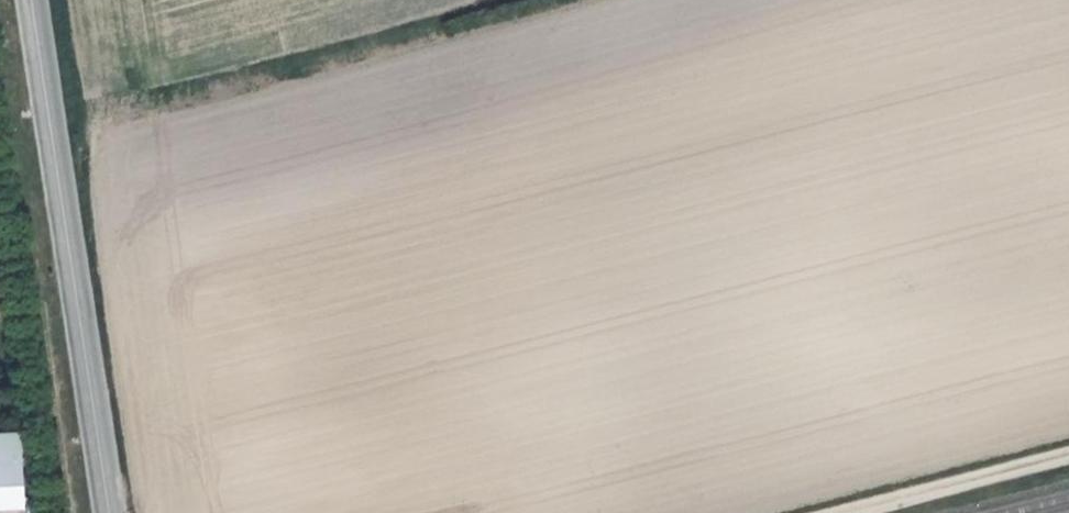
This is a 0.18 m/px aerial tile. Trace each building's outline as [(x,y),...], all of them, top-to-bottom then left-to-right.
[(0,433),(0,511),(25,510),(22,432),(0,433)]
